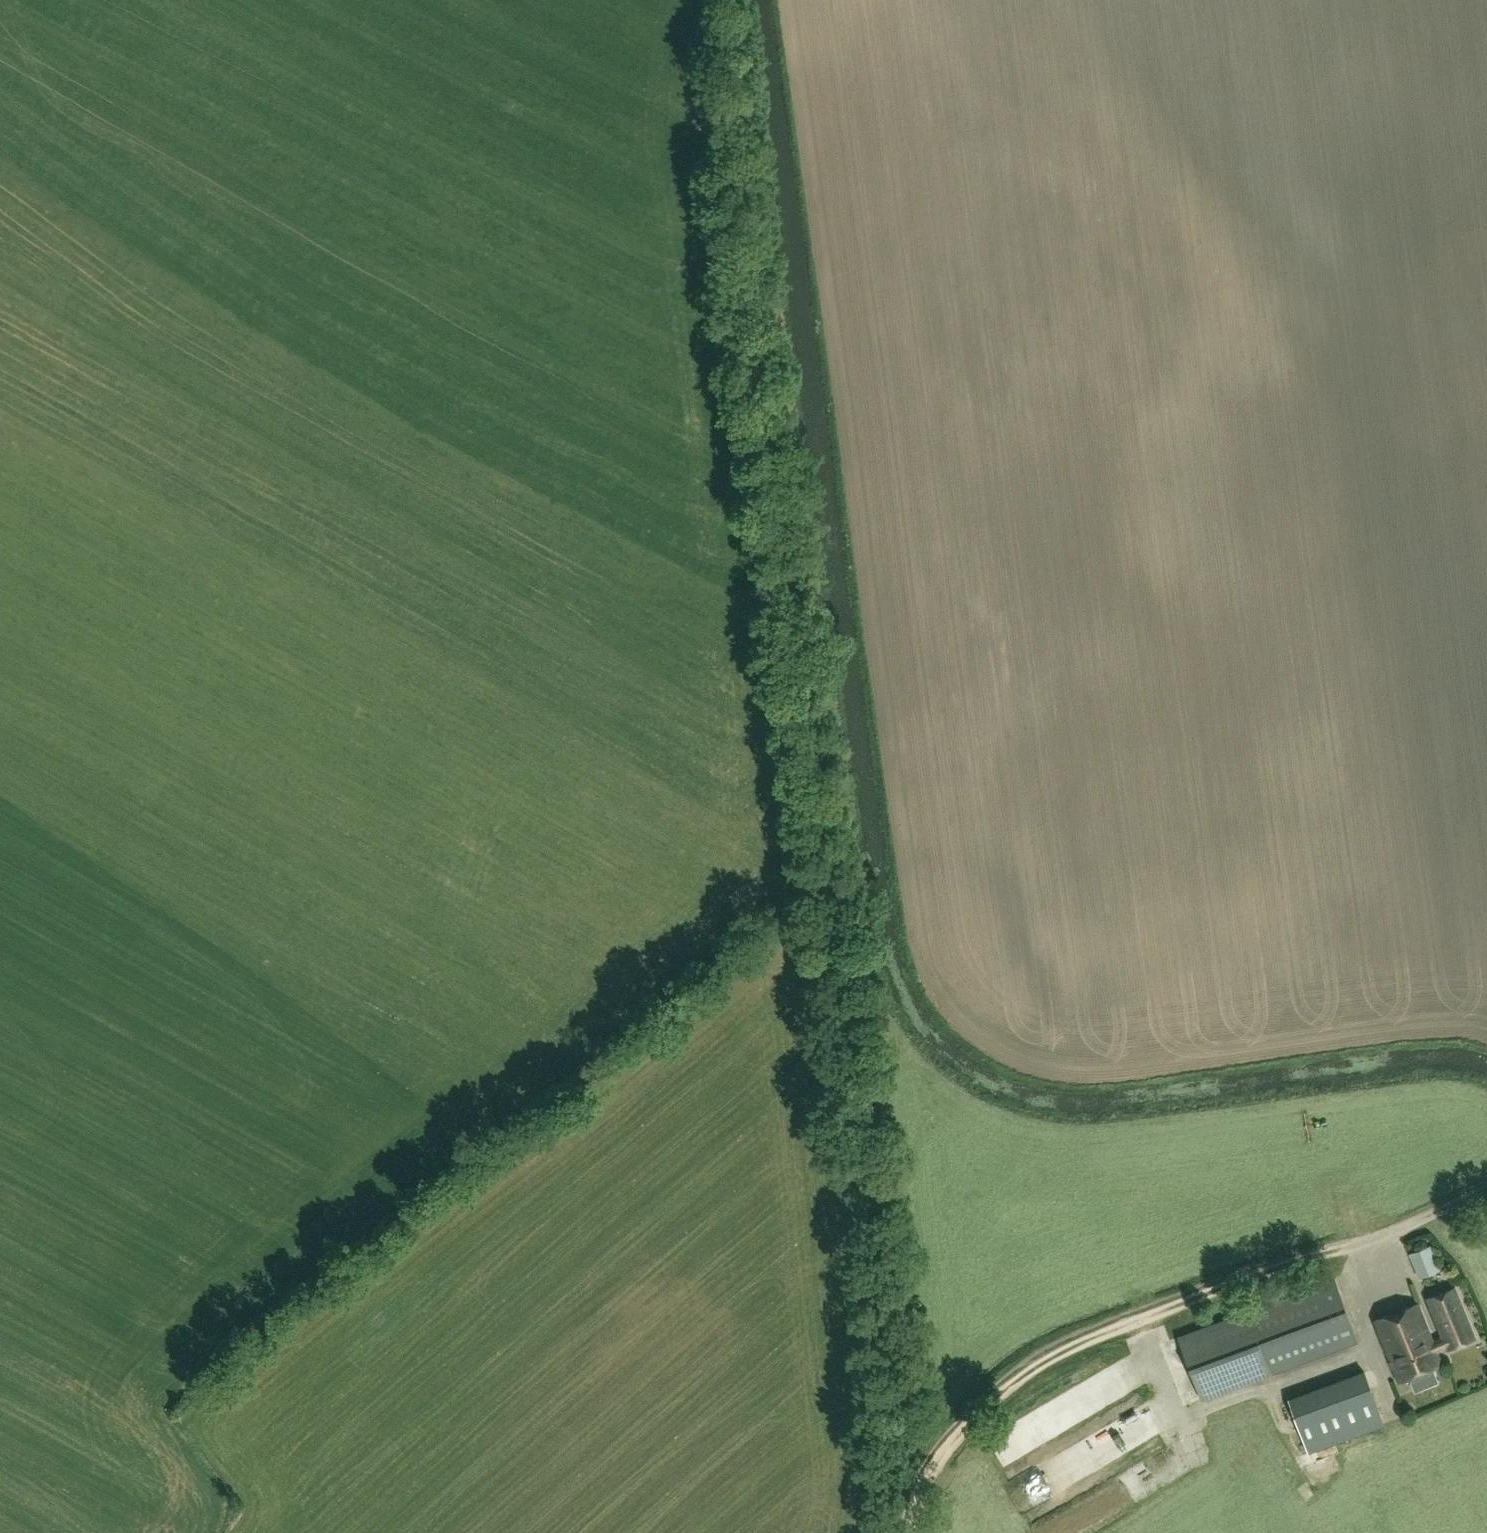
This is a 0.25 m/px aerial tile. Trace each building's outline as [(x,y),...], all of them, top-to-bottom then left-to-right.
[(1430,1246),(1411,1254),(1419,1276),(1440,1268),(1430,1246)] [(1336,1280),(1248,1311),(1180,1335),(1202,1397),(1270,1373),(1358,1341),(1336,1280)] [(1443,1337),(1433,1341),(1437,1351),(1447,1347),(1448,1350),(1475,1339),(1455,1287),(1427,1298),(1443,1337)] [(1437,1351),(1433,1341),(1418,1303),(1375,1320),(1399,1382),(1442,1365),(1437,1351)] [(1144,1374),(1157,1370),(1151,1352),(1099,1371),(1110,1402),(1149,1388),(1144,1374)] [(1370,1370),(1296,1394),(1311,1443),(1386,1419),(1370,1370)] [(1014,1481),(1030,1510),(1169,1432),(1153,1404),(1014,1481)]
